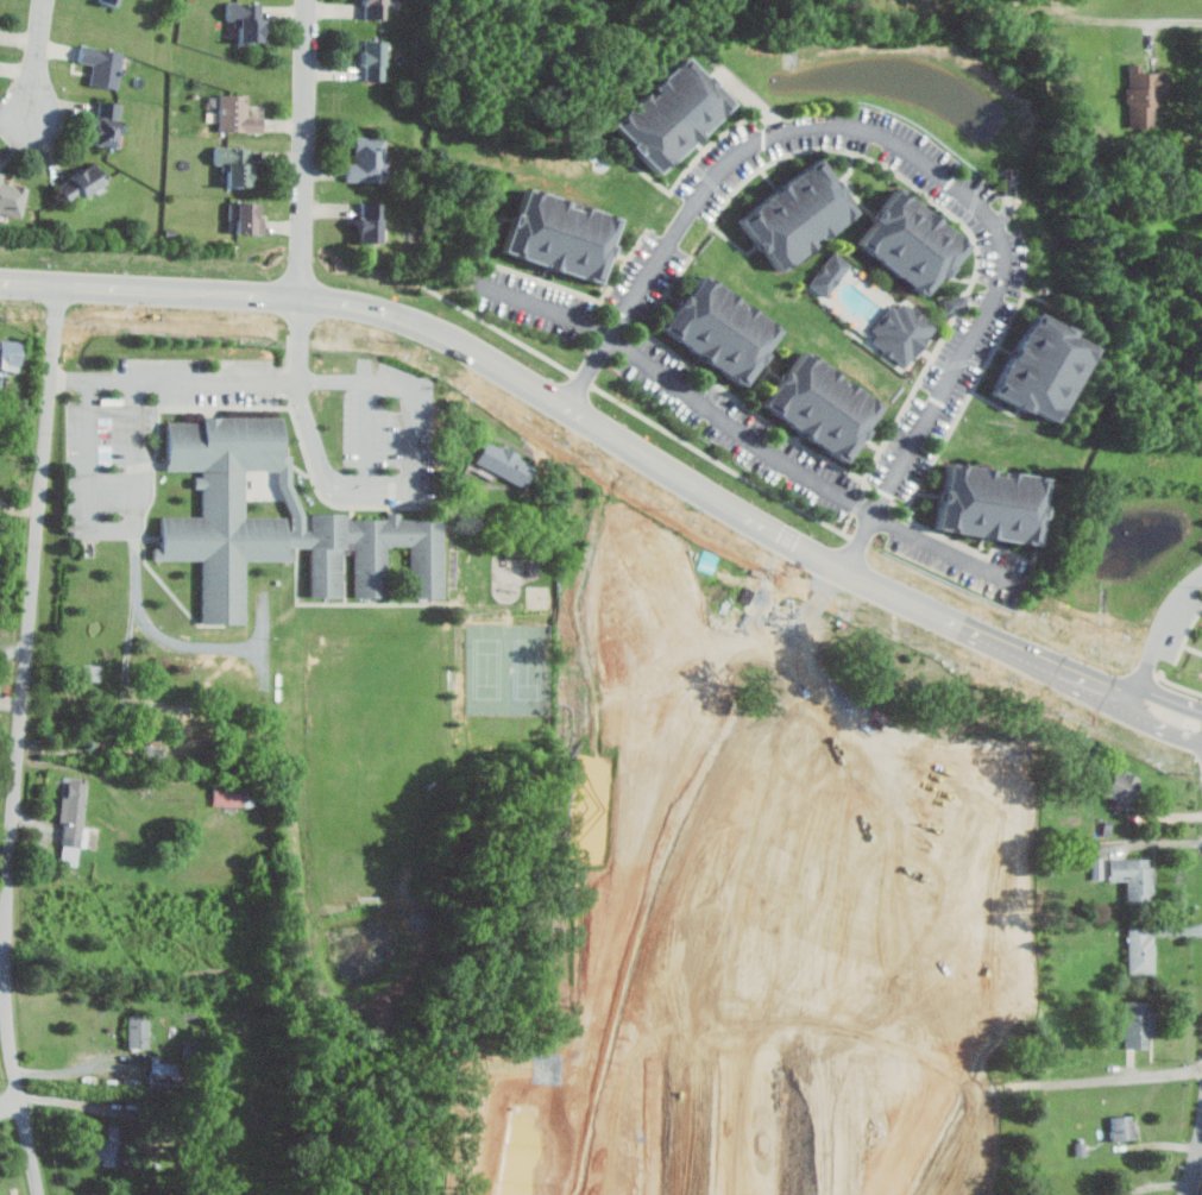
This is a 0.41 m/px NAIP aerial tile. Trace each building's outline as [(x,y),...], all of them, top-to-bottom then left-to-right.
[(126,0),(103,0),(102,1),(121,10),(126,0)] [(369,20),(391,21),(392,0),(369,0),(369,20)] [(270,45),(271,5),(231,4),(231,21),(245,23),(244,44),(270,45)] [(391,83),(391,42),(369,42),(369,83),(391,83)] [(121,88),(127,51),(86,45),(82,62),(97,64),(95,84),(121,88)] [(736,100),(686,51),(616,122),(666,171),(736,100)] [(1134,126),(1162,126),(1162,106),(1173,105),(1172,70),(1147,71),(1147,63),(1133,63),(1134,126)] [(252,94),(225,94),(225,132),(268,132),(268,115),(252,115),(252,94)] [(102,145),(125,145),(125,101),(102,101),(102,145)] [(391,137),(360,137),(360,163),(350,163),(350,181),(391,181),(391,137)] [(257,185),(257,146),(219,146),(219,164),(232,164),(232,185),(257,185)] [(862,202),(819,150),(740,214),(782,268),(862,202)] [(62,184),(73,205),(112,182),(101,162),(62,184)] [(8,172),(0,171),(0,213),(25,219),(32,187),(7,182),(8,172)] [(531,183),(509,247),(604,282),(628,218),(531,183)] [(906,185),(881,216),(885,219),(867,240),(933,293),(951,271),(955,273),(978,243),(948,219),(949,218),(938,208),(937,210),(906,185)] [(268,201),(243,201),(243,233),(268,233),(268,201)] [(386,241),(386,201),(366,201),(366,241),(386,241)] [(849,263),(832,250),(807,283),(824,296),(849,263)] [(749,383),(788,329),(707,271),(669,326),(749,383)] [(914,366),(943,326),(902,297),(874,339),(914,366)] [(1051,419),(1096,341),(1036,306),(990,384),(1051,419)] [(17,369),(19,339),(0,338),(0,369),(17,369)] [(761,397),(839,460),(881,407),(803,345),(761,397)] [(474,466),(524,484),(533,459),(483,441),(474,466)] [(1046,471),(943,458),(934,526),(1038,537),(1046,471)] [(316,514),(353,514),(353,518),(391,518),(391,512),(407,512),(407,517),(451,517),(451,598),(415,599),(415,547),(394,547),(394,597),(361,597),(361,547),(346,547),(347,597),(316,597),(316,514)] [(1130,804),(1139,777),(1113,769),(1104,795),(1130,804)] [(76,865),(78,846),(86,847),(88,827),(82,827),(85,782),(66,780),(65,796),(59,796),(58,820),(62,821),(59,864),(76,865)] [(244,783),(212,782),(212,805),(243,805),(244,783)] [(1094,879),(1103,879),(1102,857),(1093,857),(1094,879)] [(1151,857),(1108,858),(1109,880),(1126,880),(1127,901),(1152,900),(1151,857)] [(1128,973),(1155,973),(1154,934),(1147,934),(1147,925),(1127,926),(1128,973)] [(1129,1001),(1154,1001),(1154,1012),(1160,1012),(1160,1037),(1154,1037),(1154,1050),(1129,1049),(1129,1001)] [(148,1015),(127,1015),(126,1046),(147,1046),(148,1015)] [(1135,1138),(1131,1114),(1110,1117),(1113,1141),(1135,1138)] [(96,1141),(93,1164),(120,1167),(124,1126),(106,1124),(104,1142),(96,1141)]
